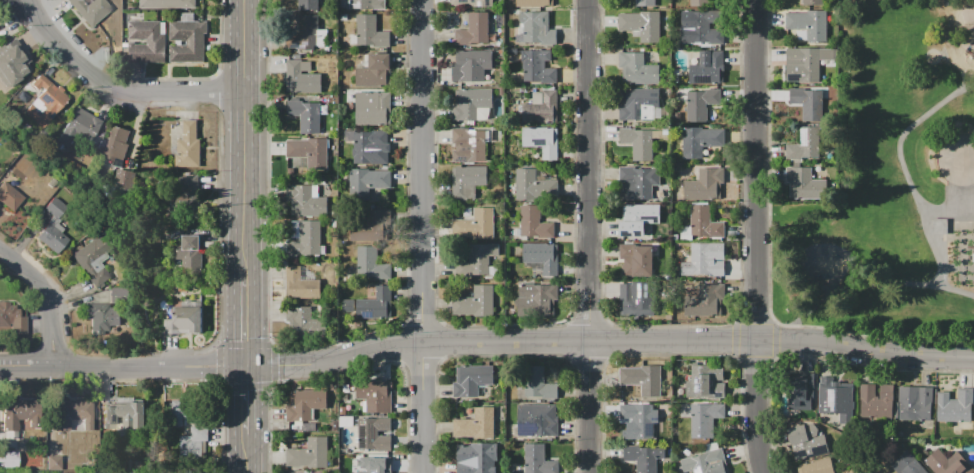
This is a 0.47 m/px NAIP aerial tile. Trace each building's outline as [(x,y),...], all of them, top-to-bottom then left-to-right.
[(91,28),(67,0),(80,0),(86,7),(94,0),(102,0),(111,10),(91,28)] [(139,9),(139,0),(195,0),(195,9),(139,9)] [(298,10),(298,0),(317,0),(317,10),(298,10)] [(348,10),(348,0),(385,0),(385,10),(348,10)] [(516,8),(516,0),(556,0),(556,8),(516,8)] [(807,42),(807,29),(785,29),(785,13),(807,13),(807,10),(825,10),(825,42),(807,42)] [(690,11),(717,12),(717,23),(709,23),(709,30),(723,30),(722,45),(690,45),(690,11)] [(519,12),(547,12),(547,31),(556,31),(556,45),(537,45),(537,43),(519,43),(519,12)] [(639,44),(639,37),(631,37),(631,31),(618,31),(618,14),(639,14),(640,12),(660,12),(660,45),(639,44)] [(487,13),(487,43),(472,43),(472,46),(455,46),(455,30),(469,30),(469,13),(487,13)] [(356,14),(376,14),(376,31),(390,31),(390,47),(373,47),(373,45),(356,45),(356,44),(349,44),(349,34),(356,34),(356,14)] [(318,16),(318,30),(327,30),(327,46),(318,46),(318,53),(299,53),(299,47),(289,47),(289,30),(299,30),(299,16),(318,16)] [(169,62),(169,46),(186,46),(186,41),(170,41),(170,21),(206,21),(206,62),(169,62)] [(164,22),(164,64),(128,64),(128,44),(145,44),(145,39),(127,39),(127,22),(164,22)] [(4,88),(0,81),(0,47),(15,37),(30,61),(27,63),(32,69),(4,88)] [(800,84),(800,82),(786,82),(786,49),(821,49),(821,84),(800,84)] [(556,82),(523,82),(523,50),(551,50),(551,62),(544,62),(544,69),(556,69),(556,82)] [(484,82),(453,82),(453,67),(456,67),(456,51),(493,51),(493,69),(484,69),(484,82)] [(699,51),(723,51),(723,84),(688,84),(688,60),(699,60),(699,51)] [(657,85),(622,84),(622,68),(618,67),(619,53),(644,53),(644,65),(657,66),(657,85)] [(355,68),(368,68),(368,54),(388,54),(388,70),(385,70),(385,75),(388,75),(388,88),(355,88),(355,68)] [(321,94),(286,94),(286,60),(301,60),(301,74),(321,74),(321,94)] [(69,98),(43,128),(25,112),(32,105),(40,113),(44,109),(34,100),(41,93),(32,85),(41,74),(69,98)] [(453,90),(459,90),(459,89),(492,89),(492,107),(478,107),(478,121),(452,121),(452,105),(456,105),(456,99),(453,99),(453,90)] [(686,91),(703,91),(703,89),(723,89),(723,106),(708,106),(707,122),(686,122),(686,91)] [(803,121),(803,103),(789,103),(789,89),(823,89),(823,121),(803,121)] [(622,90),(660,90),(659,126),(622,125),(622,120),(618,120),(618,105),(622,105),(622,90)] [(521,123),(521,104),(542,104),(542,91),(557,91),(557,123),(521,123)] [(355,93),(390,93),(390,127),(355,127),(355,93)] [(320,135),(300,135),(300,115),(287,115),(287,100),(291,100),(291,98),(300,98),(300,100),(305,100),(305,102),(320,102),(320,135)] [(76,108),(102,123),(90,143),(74,134),(66,148),(56,142),(76,108)] [(174,168),(174,154),(176,154),(176,140),(182,140),(182,121),(196,121),(196,140),(200,140),(200,167),(174,168)] [(111,125),(129,132),(125,143),(130,144),(124,160),(120,159),(118,163),(100,157),(111,125)] [(787,158),(787,144),(800,144),(800,126),(818,126),(818,158),(787,158)] [(683,127),(702,127),(702,130),(723,130),(723,147),(703,147),(702,160),(683,160),(683,127)] [(485,161),(453,161),(453,150),(457,150),(457,147),(455,147),(455,144),(453,144),(453,128),(467,128),(467,130),(485,130),(485,161)] [(522,128),(558,128),(558,160),(541,160),(541,146),(522,146),(522,128)] [(633,161),(633,143),(619,143),(619,128),(632,128),(632,131),(660,131),(660,139),(653,139),(652,161),(633,161)] [(353,165),(353,141),(344,141),(344,131),(355,131),(387,131),(387,146),(373,146),(373,165),(353,165)] [(327,170),(307,170),(307,158),(286,158),(286,141),(307,141),(307,138),(327,138),(327,170)] [(452,166),(487,166),(487,185),(474,185),(474,198),(452,198),(452,166)] [(652,200),(620,200),(620,184),(625,184),(625,182),(619,182),(619,167),(633,167),(633,169),(660,169),(659,185),(653,185),(652,200)] [(785,167),(812,167),(812,179),(826,179),(826,199),(790,199),(790,182),(785,182),(785,167)] [(117,168),(134,171),(132,188),(114,186),(117,168)] [(349,169),(369,169),(369,170),(390,170),(390,188),(369,188),(369,200),(348,200),(349,169)] [(515,200),(515,169),(535,169),(535,175),(546,175),(546,200),(515,200)] [(683,200),(684,182),(698,182),(699,169),(724,169),(723,200),(683,200)] [(181,177),(180,197),(169,197),(169,225),(200,225),(201,177),(181,177)] [(12,215),(25,197),(3,181),(0,185),(0,207),(12,215)] [(328,216),(291,216),(291,200),(285,200),(285,186),(317,186),(317,197),(328,197),(328,216)] [(35,237),(53,216),(44,208),(54,197),(67,207),(57,218),(67,226),(61,233),(69,240),(56,255),(35,237)] [(554,239),(520,239),(520,205),(539,205),(539,223),(554,223),(554,239)] [(626,205),(659,205),(658,223),(644,223),(644,237),(619,237),(619,221),(625,222),(626,205)] [(692,205),(710,205),(709,223),(723,224),(723,239),(692,239),(692,205)] [(494,207),(494,239),(472,239),(472,236),(453,236),(453,220),(474,220),(474,207),(494,207)] [(350,242),(350,223),(366,223),(366,211),(381,211),(381,242),(350,242)] [(931,219),(948,218),(948,234),(931,234),(931,219)] [(287,255),(287,242),(299,242),(299,221),(321,221),(321,255),(287,255)] [(71,255),(100,235),(113,254),(100,263),(110,278),(95,289),(71,255)] [(202,236),(202,276),(186,276),(186,259),(174,259),(174,243),(181,243),(181,236),(202,236)] [(690,243),(728,244),(728,275),(724,275),(724,277),(716,277),(716,280),(710,280),(710,277),(707,277),(707,275),(693,275),(693,277),(679,277),(679,263),(690,263),(690,243)] [(468,244),(499,244),(499,257),(490,257),(490,275),(461,275),(461,262),(468,262),(468,244)] [(523,244),(560,244),(560,262),(556,262),(556,276),(541,276),(541,262),(523,262),(523,244)] [(653,247),(652,278),(623,277),(623,258),(619,258),(619,244),(631,244),(631,247),(653,247)] [(357,246),(375,246),(375,263),(392,263),(392,280),(357,280),(357,246)] [(286,266),(301,266),(301,279),(321,279),(321,299),(286,299),(286,266)] [(655,317),(619,316),(619,284),(634,284),(634,299),(655,299),(655,317)] [(375,285),(390,285),(390,319),(355,319),(355,299),(375,299),(375,285)] [(516,285),(556,285),(556,320),(516,320),(516,285)] [(699,285),(727,285),(726,297),(720,297),(720,317),(684,317),(684,298),(699,298),(699,285)] [(493,286),(493,316),(452,316),(452,297),(474,297),(474,286),(493,286)] [(112,303),(112,287),(125,287),(125,303),(112,303)] [(160,307),(162,309),(163,310),(165,310),(167,309),(169,308),(170,307),(170,305),(169,303),(168,301),(167,300),(165,300),(163,300),(161,302),(160,303),(160,305),(160,307)] [(174,306),(181,306),(181,301),(201,302),(200,332),(181,332),(181,334),(163,333),(163,319),(173,319),(174,306)] [(10,328),(0,328),(0,302),(10,302),(10,306),(16,305),(16,309),(22,309),(22,315),(27,315),(27,335),(10,336),(10,328)] [(91,335),(91,315),(85,316),(84,304),(110,304),(111,308),(119,308),(120,327),(110,327),(110,335),(91,335)] [(286,321),(286,306),(312,306),(312,319),(328,319),(328,337),(298,337),(298,333),(289,333),(289,321),(286,321)] [(456,365),(493,365),(493,385),(477,384),(477,399),(452,399),(452,381),(456,381),(456,365)] [(660,397),(641,397),(641,386),(619,386),(619,365),(660,365),(660,397)] [(524,366),(544,366),(543,384),(555,384),(555,399),(523,398),(524,366)] [(691,366),(725,366),(725,379),(715,379),(715,383),(725,383),(725,399),(691,399),(691,366)] [(814,373),(812,416),(794,416),(795,406),(784,405),(784,386),(798,386),(799,372),(814,373)] [(819,375),(834,375),(833,386),(855,387),(854,412),(818,411),(819,375)] [(366,415),(366,412),(363,412),(363,401),(366,401),(366,399),(356,399),(356,380),(390,380),(390,415),(366,415)] [(894,384),(893,419),(859,417),(861,383),(875,384),(874,395),(879,395),(880,384),(894,384)] [(899,385),(932,386),(931,420),(897,418),(899,385)] [(291,391),(295,391),(295,389),(327,389),(327,408),(311,408),(311,421),(286,421),(286,406),(291,406),(291,391)] [(937,390),(950,390),(949,399),(958,400),(958,389),(973,390),(973,422),(936,421),(937,390)] [(55,432),(55,405),(63,405),(63,400),(92,401),(92,432),(55,432)] [(103,404),(116,404),(116,401),(128,402),(128,400),(144,400),(143,420),(117,419),(116,432),(103,432),(103,404)] [(170,427),(170,403),(172,403),(172,400),(192,400),(192,419),(183,419),(183,427),(170,427)] [(3,401),(41,401),(41,429),(29,429),(29,421),(18,420),(18,432),(2,431),(3,401)] [(683,404),(724,404),(724,417),(714,417),(714,438),(683,438),(683,404)] [(517,405),(556,405),(556,436),(517,436),(517,405)] [(632,439),(632,419),(620,419),(620,405),(652,405),(652,439),(632,439)] [(493,407),(492,438),(474,438),(475,436),(452,436),(452,419),(475,419),(475,406),(493,407)] [(357,418),(391,418),(391,431),(377,431),(377,435),(392,435),(392,449),(357,449),(357,418)] [(787,428),(815,422),(818,436),(826,434),(830,452),(794,460),(787,428)] [(180,436),(191,436),(191,426),(194,426),(194,423),(206,423),(206,427),(208,427),(208,441),(206,441),(202,441),(201,457),(180,457),(180,436)] [(286,467),(286,448),(307,448),(307,436),(327,436),(327,467),(286,467)] [(496,466),(496,472),(455,472),(456,443),(497,444),(497,460),(493,460),(493,466),(496,466)] [(558,461),(558,472),(524,472),(525,444),(544,444),(544,461),(558,461)] [(654,457),(654,472),(637,472),(637,461),(624,461),(624,446),(664,446),(664,457),(654,457)] [(956,450),(973,469),(973,471),(972,472),(935,472),(924,461),(938,448),(947,458),(956,450)] [(908,450),(929,472),(903,472),(894,463),(908,450)] [(18,470),(0,470),(0,451),(18,452),(18,470)] [(694,472),(689,472),(684,472),(680,459),(705,454),(709,472),(694,472)] [(47,470),(47,456),(61,456),(61,470),(47,470)] [(391,458),(391,472),(357,472),(376,472),(376,458),(391,458)] [(830,458),(834,472),(799,472),(797,466),(830,458)]
